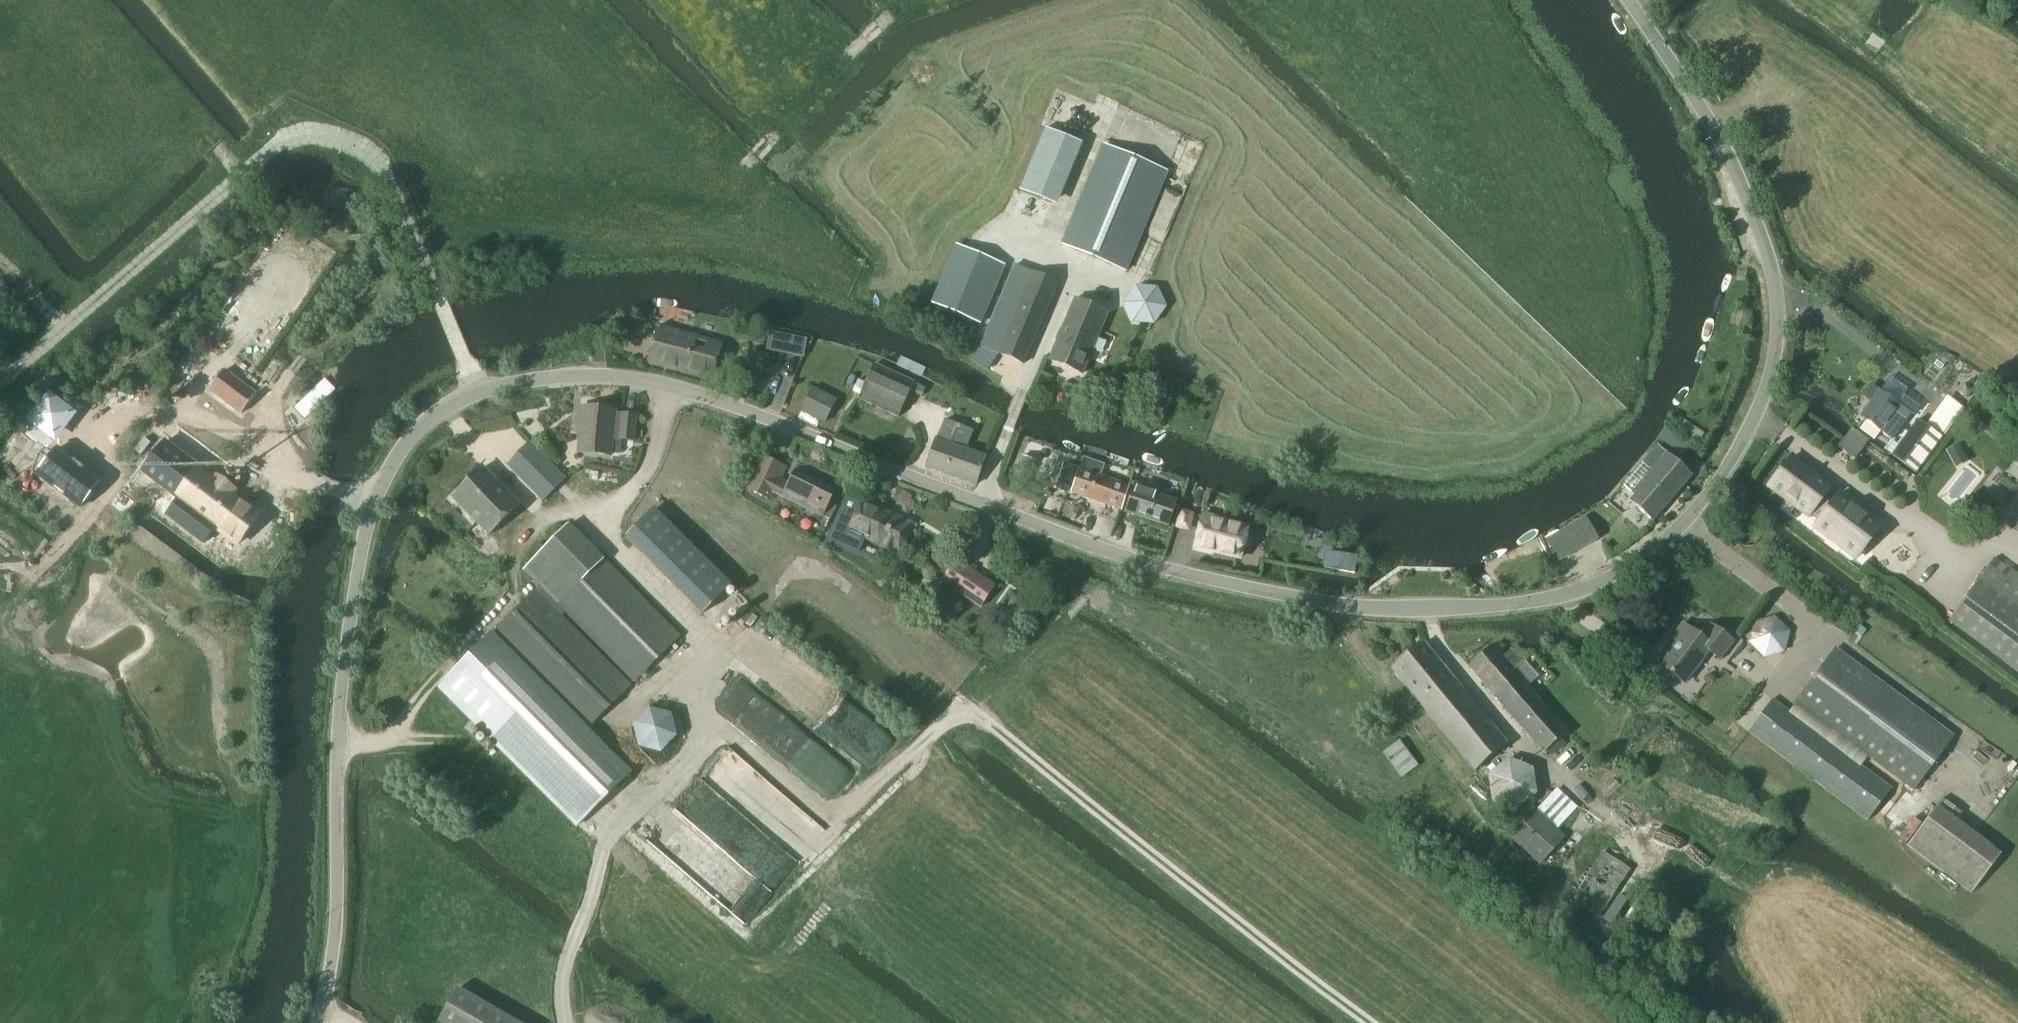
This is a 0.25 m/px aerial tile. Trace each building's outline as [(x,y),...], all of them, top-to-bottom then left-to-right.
[(1044,130),(1019,190),(1057,206),(1082,145),(1044,130)] [(1125,271),(1166,172),(1103,146),(1062,245),(1125,271)] [(982,324),(1006,267),(957,247),(933,303),(982,324)] [(1023,364),(1057,283),(1015,265),(982,343),(971,359),(988,370),(998,354),(1023,364)] [(1133,322),(1152,324),(1154,324),(1165,308),(1157,289),(1150,288),(1136,287),(1125,304),(1133,322)] [(1074,300),(1049,361),(1082,375),(1107,314),(1074,300)] [(711,380),(722,346),(659,327),(649,363),(711,380)] [(784,338),(781,352),(794,355),(797,340),(784,338)] [(604,363),(604,351),(594,350),(594,362),(604,363)] [(919,398),(925,386),(915,381),(874,364),(860,396),(861,396),(859,400),(870,405),(898,418),(900,414),(909,393),(919,398)] [(209,393),(229,406),(243,414),(255,395),(222,373),(209,393)] [(1864,419),(1858,428),(1874,440),(1880,431),(1891,439),(1910,414),(1916,406),(1904,397),(1909,390),(1891,377),(1880,392),(1870,385),(1863,396),(1872,403),(1861,417),(1864,419)] [(825,422),(836,400),(813,388),(802,410),(825,422)] [(58,394),(33,427),(43,434),(53,421),(63,428),(77,409),(58,394)] [(622,416),(615,416),(615,411),(583,408),(579,453),(611,456),(612,440),(634,442),(636,416),(622,415),(622,416)] [(967,446),(973,432),(945,421),(939,437),(967,446)] [(1917,421),(1892,456),(1916,474),(1941,439),(1926,428),(1917,421)] [(1855,460),(1868,442),(1852,430),(1838,448),(1855,460)] [(198,468),(153,435),(130,465),(181,504),(171,519),(205,545),(217,528),(238,544),(260,516),(196,469),(198,468)] [(976,485),(986,457),(936,439),(927,468),(976,485)] [(543,502),(563,482),(566,479),(530,442),(506,465),(543,502)] [(36,469),(58,486),(79,501),(98,475),(56,443),(36,469)] [(1946,452),(1954,466),(1966,459),(1958,445),(1946,452)] [(1630,503),(1637,509),(1653,523),(1685,485),(1690,479),(1692,477),(1692,476),(1691,475),(1683,468),(1665,453),(1632,492),(1635,495),(1629,502),(1630,503)] [(790,487),(775,479),(782,465),(762,456),(745,489),(770,501),(776,490),(825,513),(824,517),(830,520),(836,506),(828,502),(832,493),(796,476),(790,487)] [(1026,484),(1035,462),(1022,456),(1013,479),(1026,484)] [(1831,505),(1822,499),(1830,488),(1791,458),(1771,486),(1818,522),(1816,526),(1857,558),(1881,525),(1839,495),(1831,505)] [(1122,511),(1125,500),(1130,486),(1065,463),(1062,462),(1054,487),(1057,488),(1122,511)] [(2009,474),(2017,481),(2017,462),(2009,474)] [(489,536),(490,535),(519,504),(483,467),(452,498),(489,536)] [(1158,491),(1131,483),(1130,486),(1125,500),(1129,502),(1126,513),(1151,521),(1152,524),(1160,527),(1162,525),(1169,528),(1177,502),(1157,495),(1158,491)] [(830,541),(857,553),(864,538),(890,549),(900,553),(912,523),(899,518),(898,517),(860,501),(859,504),(846,498),(829,538),(830,541)] [(1194,513),(1179,509),(1175,529),(1189,532),(1194,513)] [(702,614),(730,585),(731,585),(654,510),(626,538),(702,614)] [(1250,550),(1252,542),(1249,537),(1247,536),(1248,529),(1229,524),(1229,522),(1204,515),(1195,550),(1204,553),(1206,548),(1213,549),(1212,552),(1241,559),(1243,552),(1246,552),(1250,550)] [(1586,518),(1543,541),(1556,564),(1599,542),(1586,518)] [(680,637),(604,561),(568,524),(524,568),(541,586),(534,594),(440,687),(579,827),(629,777),(584,732),(630,686),(561,616),(565,612),(634,682),(680,637)] [(980,608),(995,586),(958,561),(943,583),(950,587),(980,608)] [(1332,570),(1335,574),(1340,575),(1345,571),(1346,567),(1343,563),(1338,561),(1333,565),(1332,570)] [(1989,565),(1960,605),(1950,621),(2017,672),(2017,576),(2012,571),(2007,578),(1989,565)] [(1023,617),(1029,608),(1013,595),(1006,606),(1023,617)] [(1764,658),(1785,653),(1790,633),(1774,617),(1755,623),(1749,643),(1764,658)] [(1703,639),(1684,625),(1666,649),(1670,652),(1659,665),(1684,684),(1709,651),(1720,659),(1733,641),(1713,626),(1703,639)] [(1475,771),(1508,745),(1424,643),(1393,670),(1475,771)] [(1529,659),(1517,646),(1503,657),(1494,646),(1470,667),(1543,753),(1568,731),(1515,671),(1529,659)] [(1914,791),(1953,738),(1835,650),(1796,703),(1914,791)] [(1867,821),(1892,789),(1772,700),(1749,732),(1867,821)] [(661,753),(677,737),(671,715),(650,709),(633,726),(639,747),(661,753)] [(1402,779),(1419,767),(1400,741),(1383,754),(1402,779)] [(1517,812),(1538,795),(1534,768),(1509,759),(1488,775),(1492,801),(1517,812)] [(1556,789),(1536,811),(1551,825),(1557,830),(1577,808),(1556,789)] [(1541,863),(1564,837),(1557,830),(1551,825),(1536,811),(1530,806),(1507,832),(1541,863)] [(1972,894),(2001,855),(1937,807),(1908,846),(1972,894)] [(1642,905),(1618,890),(1630,871),(1602,853),(1572,902),(1599,919),(1613,898),(1616,900),(1604,919),(1625,932),(1642,905)] [(439,1022),(516,1022),(459,990),(439,1022)]
